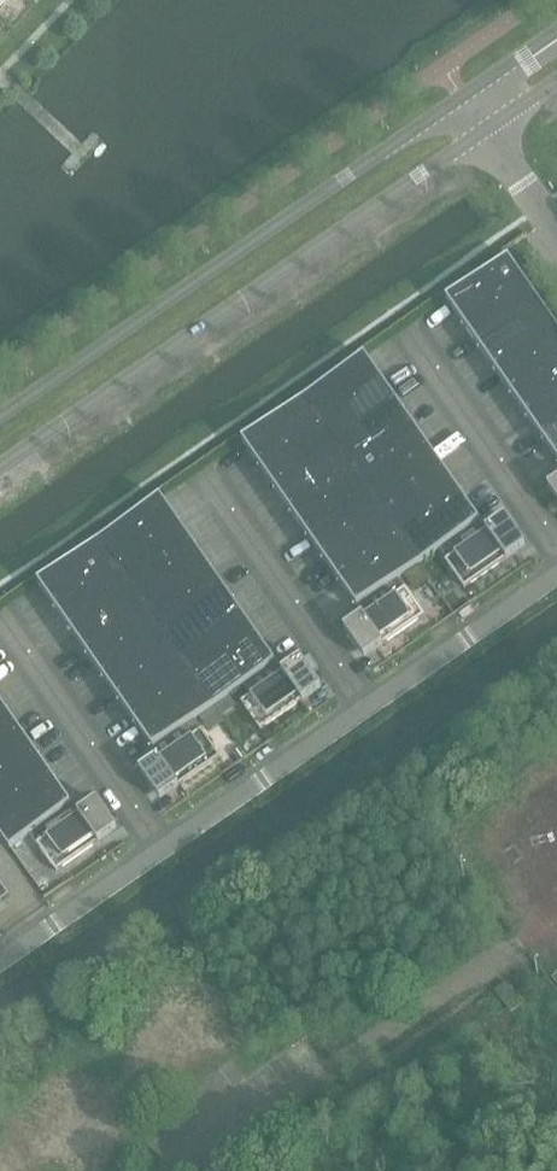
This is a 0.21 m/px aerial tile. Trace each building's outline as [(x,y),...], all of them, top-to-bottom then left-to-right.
[(464,325),(526,282),(509,257),(447,300),(464,325)] [(480,348),(542,305),(526,282),(464,325),(480,348)] [(556,329),(556,327),(542,305),(480,348),(496,372),(556,329)] [(556,363),(556,329),(496,372),(512,395),(556,363)] [(321,424),(383,382),(365,357),(304,399),(321,424)] [(556,398),(556,363),(512,395),(528,418),(556,398)] [(337,447),(399,405),(383,382),(321,424),(337,447)] [(556,432),(556,398),(528,418),(544,441),(556,432)] [(260,467),(321,424),(304,399),(243,442),(260,467)] [(353,470),(415,428),(399,405),(337,447),(353,470)] [(276,490),(337,447),(321,424),(260,467),(276,490)] [(369,494),(431,451),(415,428),(353,470),(369,494)] [(544,441),(556,460),(556,432),(544,441)] [(292,513),(353,470),(337,447),(276,490),(292,513)] [(385,517),(447,474),(431,451),(369,494),(385,517)] [(308,536),(369,494),(353,470),(292,513),(308,536)] [(401,540),(463,497),(447,474),(385,517),(401,540)] [(549,489),(556,501),(556,483),(549,489)] [(324,559),(385,517),(369,494),(308,536),(324,559)] [(419,565),(480,523),(463,497),(401,540),(419,565)] [(117,566),(179,523),(161,498),(100,541),(117,566)] [(340,582),(401,540),(385,517),(324,559),(340,582)] [(526,548),(518,535),(519,534),(518,532),(516,533),(506,518),(487,532),(487,533),(446,562),(465,589),(507,560),(507,561),(526,548)] [(133,589),(195,547),(179,523),(117,566),(133,589)] [(358,608),(419,565),(401,540),(340,582),(358,608)] [(56,609),(117,566),(100,541),(38,584),(56,609)] [(149,612),(211,570),(195,547),(133,589),(149,612)] [(72,632),(133,589),(117,566),(56,609),(72,632)] [(165,635),(227,593),(211,570),(149,612),(165,635)] [(88,655),(149,612),(133,589),(72,632),(88,655)] [(384,645),(425,617),(406,589),(364,618),(364,617),(344,630),(355,645),(354,646),(355,648),(356,647),(365,660),(384,646),(384,645)] [(181,658),(243,616),(227,593),(165,635),(181,658)] [(104,678),(165,635),(149,612),(88,655),(104,678)] [(197,681),(259,639),(243,616),(181,658),(197,681)] [(120,701),(181,658),(165,635),(104,678),(120,701)] [(215,707),(276,664),(259,639),(197,681),(215,707)] [(136,724),(197,681),(181,658),(120,701),(136,724)] [(313,677),(315,676),(314,674),(312,675),(302,660),(283,673),(283,674),(242,703),(261,731),(302,702),(303,703),(322,689),(313,677)] [(154,749),(215,707),(197,681),(136,724),(154,749)] [(23,734),(7,711),(0,716),(0,750),(23,734)] [(180,787),(221,758),(202,730),(160,759),(160,758),(140,772),(151,787),(150,788),(151,789),(152,789),(161,801),(180,788),(180,787)] [(39,757),(23,734),(0,750),(0,784),(39,757)] [(55,780),(39,757),(0,784),(0,818),(55,780)] [(72,806),(55,780),(0,818),(0,834),(10,849),(72,806)] [(110,818),(111,817),(110,816),(108,816),(98,801),(78,815),(79,816),(38,845),(57,872),(98,844),(99,844),(118,831),(110,818)] [(11,903),(0,886),(0,911),(11,903)] [(523,1003),(507,983),(496,991),(512,1013),(523,1004),(523,1003)]
